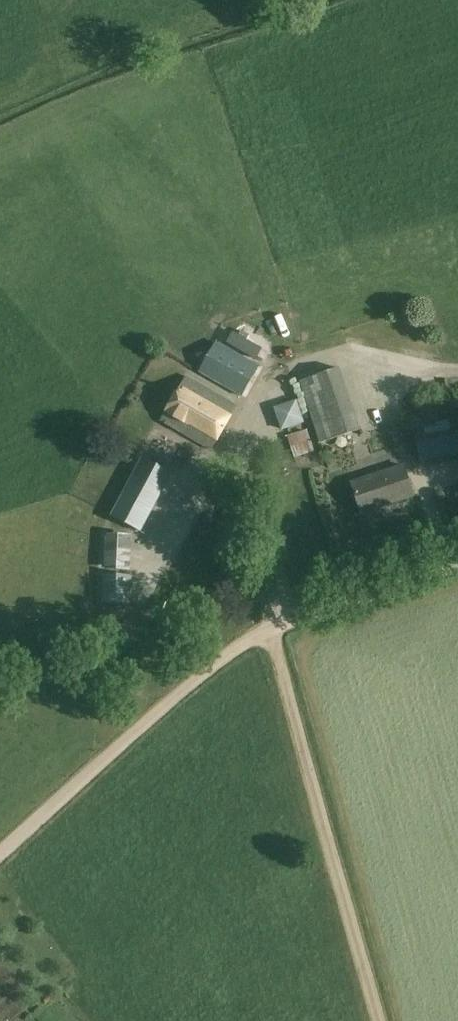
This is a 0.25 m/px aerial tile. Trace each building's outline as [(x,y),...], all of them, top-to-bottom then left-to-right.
[(216,343),(199,373),(244,397),(260,367),(216,343)] [(360,430),(340,368),(300,381),(321,442),(360,430)] [(237,405),(187,377),(163,421),(213,449),(237,405)] [(298,404),(304,403),(302,396),(273,402),(277,424),(301,419),(298,404)] [(422,429),(449,427),(448,419),(422,420),(422,429)] [(303,425),(283,434),(292,455),(312,446),(303,425)] [(421,462),(436,460),(433,442),(418,444),(421,462)] [(143,458),(113,516),(141,531),(172,473),(143,458)] [(405,466),(353,483),(362,513),(415,496),(405,466)] [(107,564),(127,564),(127,542),(107,541),(107,564)] [(103,573),(102,603),(132,605),(134,574),(103,573)]
